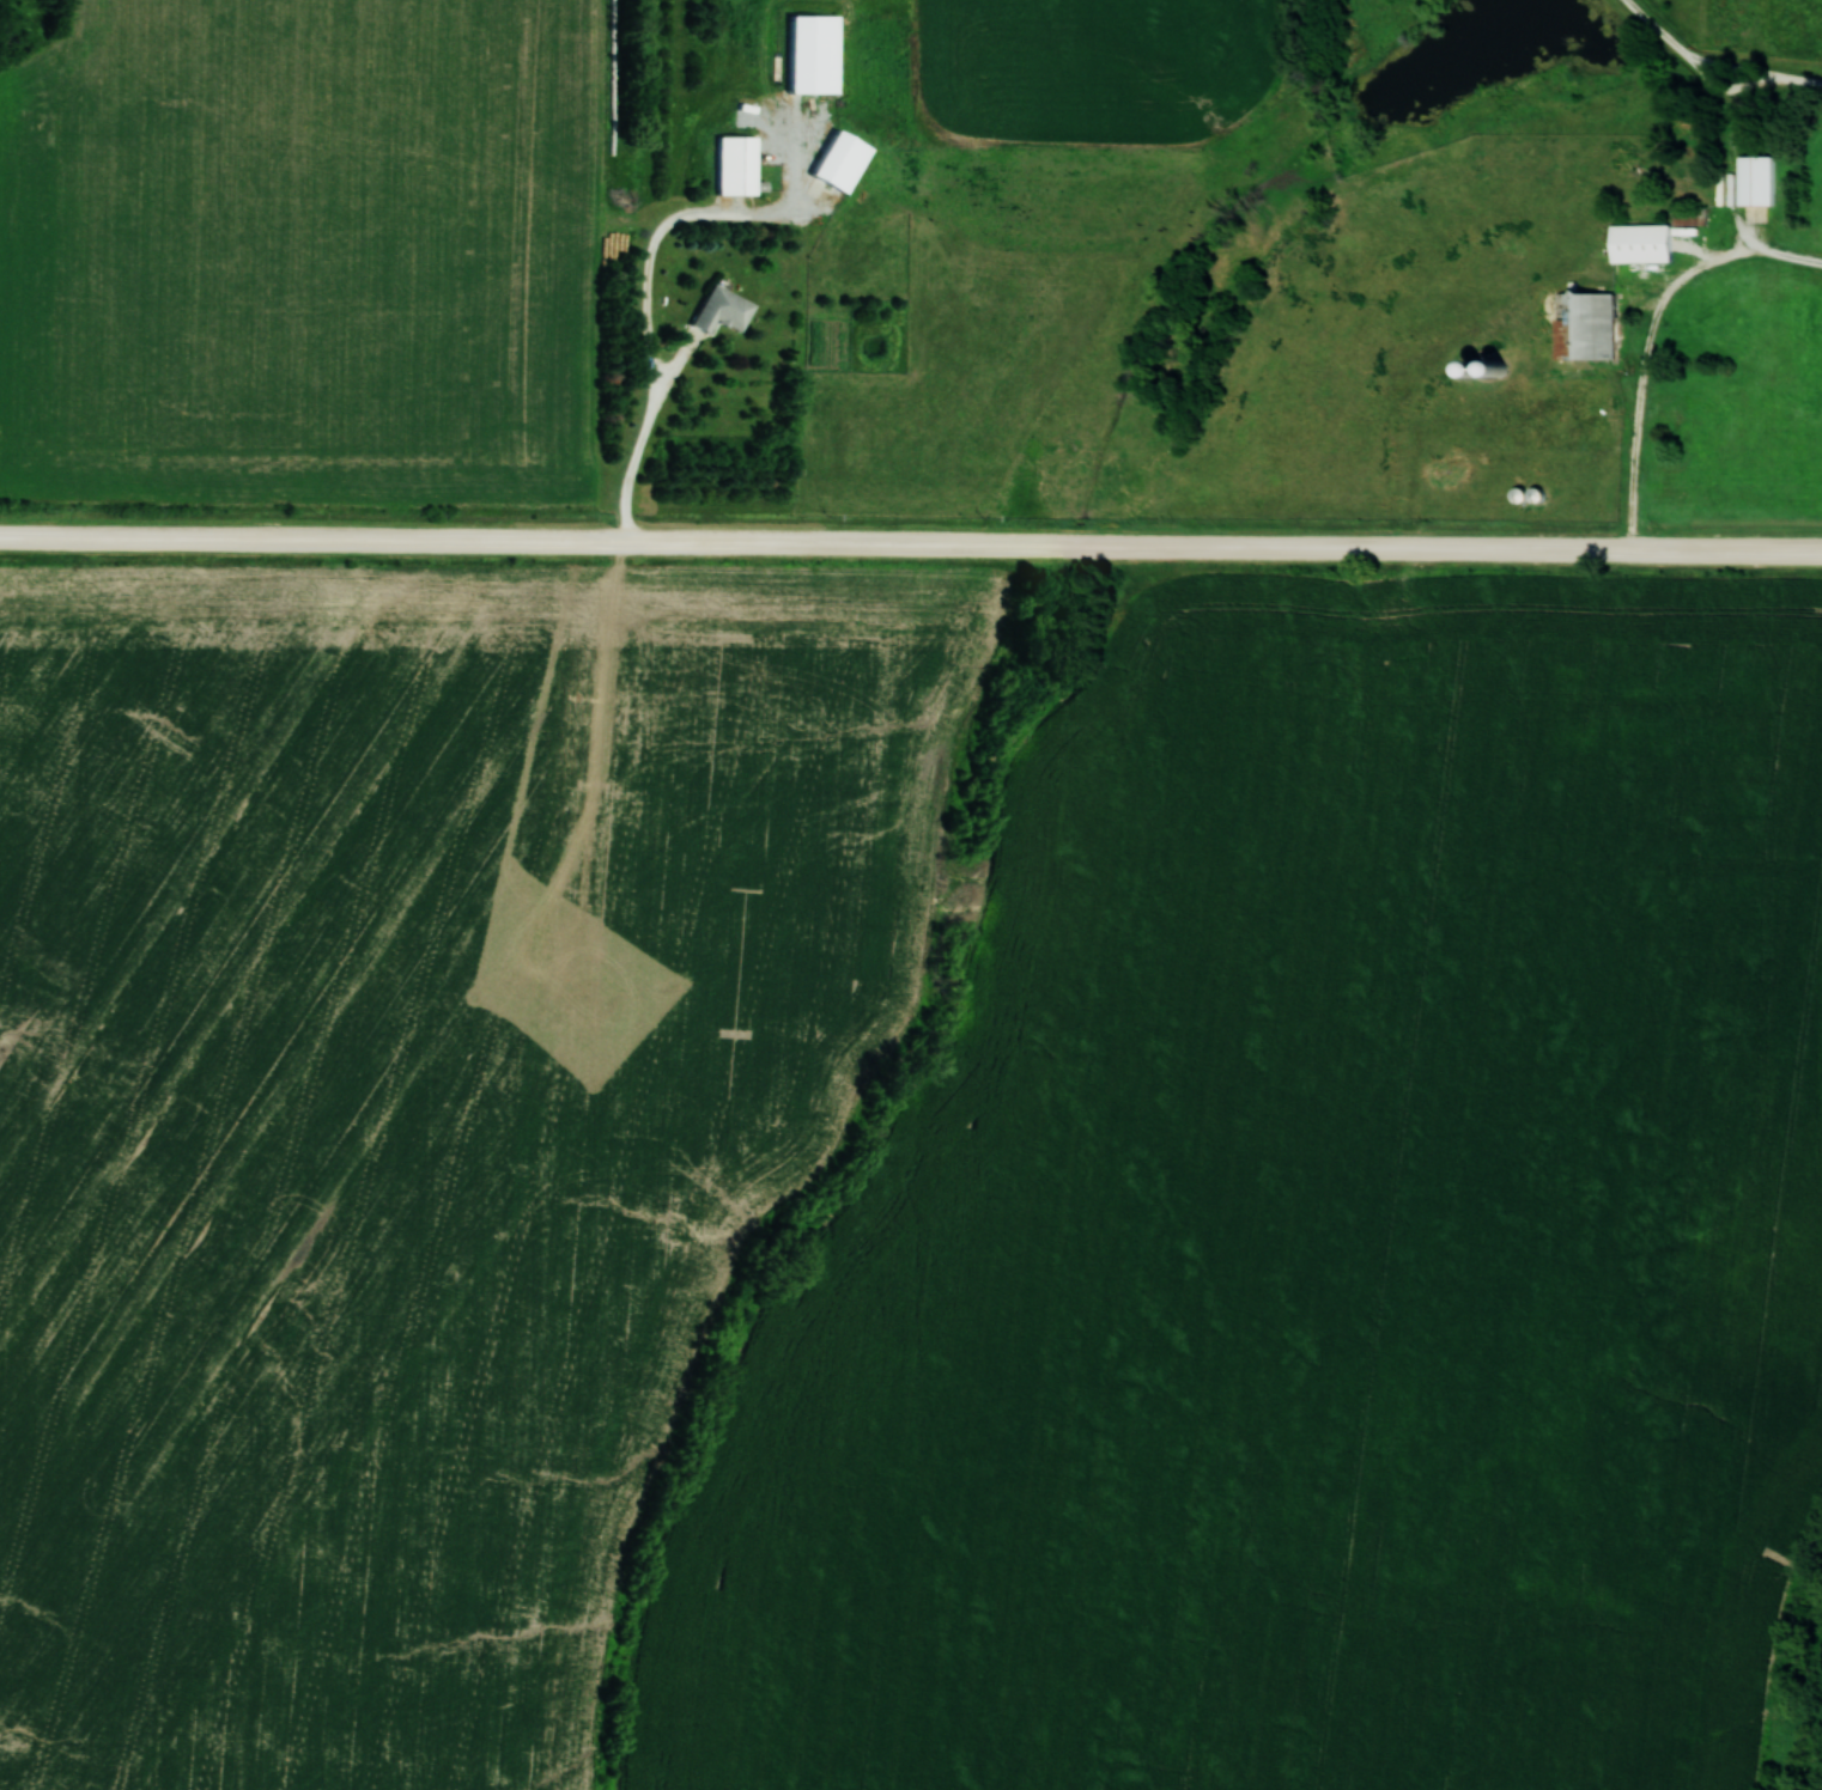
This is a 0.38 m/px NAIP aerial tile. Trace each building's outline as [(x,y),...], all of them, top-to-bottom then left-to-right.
[(841,195),(864,148),(828,131),(805,178),(841,195)] [(750,137),(713,137),(713,196),(750,196),(750,137)] [(1736,206),(1771,206),(1771,157),(1736,157),(1736,206)] [(1609,225),(1609,263),(1669,263),(1669,225),(1609,225)] [(704,333),(711,321),(735,332),(749,304),(707,284),(687,325),(704,333)] [(1611,293),(1553,295),(1555,360),(1539,361),(1540,372),(1572,371),(1571,360),(1613,359),(1611,293)] [(1495,368),(1485,365),(1481,376),(1491,380),(1495,368)]
